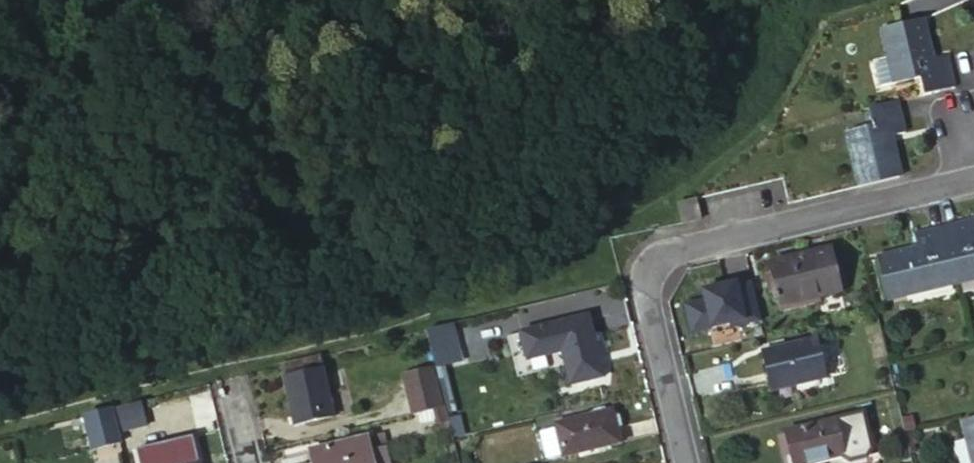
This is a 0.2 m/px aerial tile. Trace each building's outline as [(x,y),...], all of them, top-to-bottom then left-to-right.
[(917,85),(920,99),(938,95),(956,91),(951,69),(948,58),(934,62),(924,28),(913,30),(882,37),(890,66),(896,89),(917,85)] [(890,66),(874,70),(880,92),(896,89),(890,66)] [(898,107),(897,102),(866,109),(870,125),(844,131),(854,172),(858,189),(877,185),(899,180),(898,174),(894,158),(889,138),(905,135),(898,107)] [(951,228),(965,286),(973,284),(973,223),(951,228)] [(965,286),(951,228),(920,236),(923,248),(911,251),(883,259),(895,303),(965,286)] [(798,260),(766,268),(776,310),(837,294),(830,253),(798,260)] [(587,316),(520,331),(526,358),(559,350),(567,385),(601,377),(594,347),(587,316)] [(466,360),(456,323),(428,331),(438,367),(466,360)] [(822,345),(763,358),(767,377),(772,396),(831,383),(827,365),(822,345)] [(434,374),(432,368),(402,376),(412,414),(426,411),(442,407),(438,392),(434,374)] [(322,371),(284,380),(289,403),(295,427),(333,418),(322,371)] [(130,404),(108,409),(114,436),(144,429),(138,402),(130,404)] [(427,411),(430,423),(445,419),(442,407),(427,411)] [(107,409),(79,416),(85,441),(88,453),(116,447),(107,409)] [(611,420),(609,413),(553,427),(554,431),(538,434),(544,461),(560,457),(560,458),(617,444),(613,429),(611,420)] [(961,423),(971,462),(973,462),(973,420),(961,423)] [(785,435),(789,452),(792,462),(815,462),(843,456),(835,423),(785,435)] [(309,453),(312,462),(368,462),(365,452),(379,448),(376,436),(309,453)] [(136,451),(139,462),(198,462),(192,437),(136,451)] [(368,462),(383,462),(379,448),(365,452),(368,462)]
